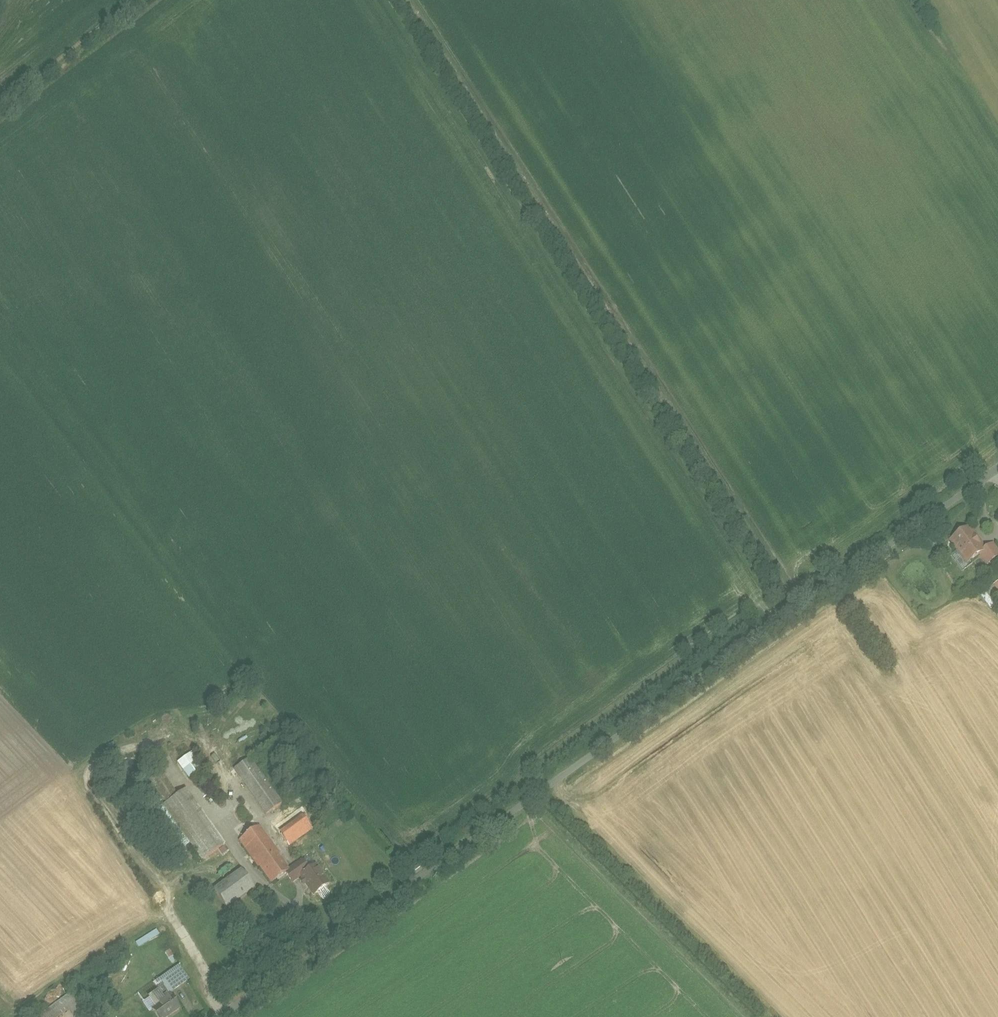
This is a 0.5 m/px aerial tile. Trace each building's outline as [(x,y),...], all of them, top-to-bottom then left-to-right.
[(953,541),(968,564),(983,554),(988,551),(973,528),(953,541)] [(983,554),(989,564),(997,558),(997,547),(997,545),(988,551),(983,554)] [(190,754),(179,762),(191,780),(203,772),(190,754)] [(252,760),(237,770),(268,813),(282,804),(252,760)] [(164,806),(178,796),(161,771),(147,781),(151,786),(147,788),(157,802),(160,800),(164,806)] [(223,845),(186,791),(178,796),(164,806),(202,860),(223,845)] [(306,804),(276,825),(290,844),(320,824),(306,804)] [(259,829),(240,842),(257,866),(261,864),(274,883),(288,874),(290,873),(259,829)] [(290,873),(288,874),(294,882),(301,876),(316,896),(331,884),(317,866),(311,870),(305,862),(290,873)] [(254,888),(243,871),(219,888),(231,904),(254,888)] [(136,940),(156,930),(154,926),(134,936),(136,940)] [(159,930),(137,941),(140,947),(162,935),(159,930)] [(179,967),(161,979),(171,993),(189,981),(179,967)] [(161,1016),(168,1016),(181,1008),(174,998),(170,1000),(166,995),(161,998),(157,993),(148,999),(161,1016)] [(39,1016),(40,1016),(60,1016),(77,1004),(70,994),(39,1016)]
